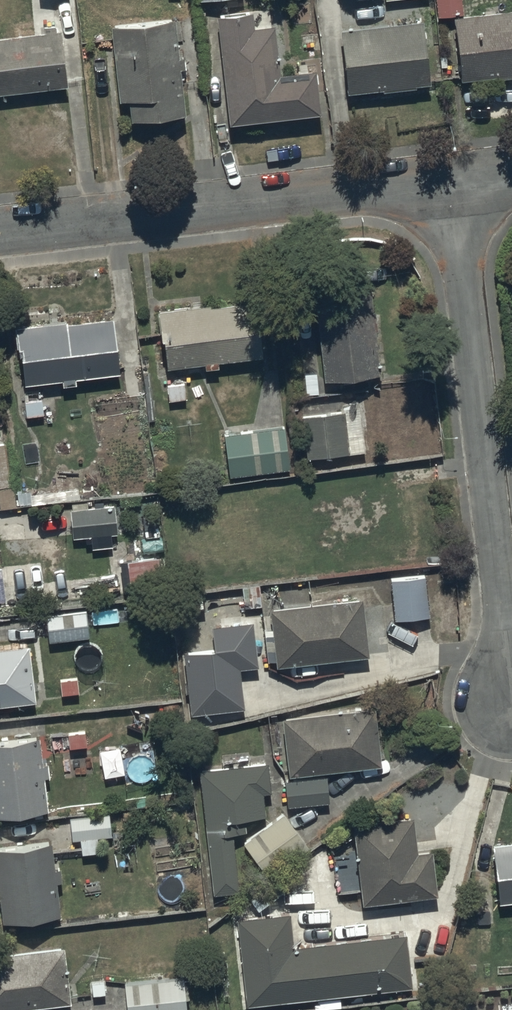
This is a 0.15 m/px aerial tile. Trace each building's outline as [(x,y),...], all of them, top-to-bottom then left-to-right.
[(439,20),(466,18),(464,0),(437,0),(439,20)] [(455,20),(464,86),(511,79),(511,12),(455,20)] [(184,111),(180,67),(187,67),(186,44),(179,45),(176,15),(112,21),(118,95),(129,94),(130,115),(184,111)] [(259,15),(219,20),(232,127),(322,117),(317,74),(283,78),(277,29),(261,31),(259,15)] [(426,17),(342,26),(349,90),(433,81),(426,17)] [(0,40),(0,97),(69,88),(62,32),(0,40)] [(373,280),(315,286),(324,377),(381,372),(373,280)] [(257,296),(159,307),(165,364),(264,354),(257,296)] [(24,381),(64,376),(64,381),(78,380),(77,375),(121,370),(115,313),(17,324),(24,381)] [(344,408),(303,413),(308,455),(349,450),(344,408)] [(225,428),(230,473),(291,466),(286,422),(225,428)] [(0,440),(0,498),(1,505),(15,504),(7,439),(0,440)] [(115,509),(71,512),(73,537),(117,533),(115,509)] [(428,573),(390,578),(396,617),(433,613),(428,573)] [(261,588),(243,590),(246,613),(263,611),(261,588)] [(363,594),(271,605),(278,663),(370,652),(363,594)] [(89,608),(45,613),(48,639),(92,634),(89,608)] [(259,672),(253,623),(212,628),(216,653),(186,657),(194,719),(247,712),(242,674),(259,672)] [(0,645),(0,701),(37,697),(31,642),(0,645)] [(284,717),(289,776),(380,765),(374,707),(284,717)] [(0,737),(0,812),(48,807),(44,774),(49,773),(48,760),(43,761),(40,733),(0,737)] [(270,759),(200,767),(215,891),(238,888),(231,831),(246,829),(244,816),(267,814),(264,790),(273,789),(270,759)] [(285,782),(288,807),(331,803),(329,778),(285,782)] [(310,844),(284,809),(244,839),(270,874),(310,844)] [(110,815),(69,819),(71,840),(112,836),(110,815)] [(435,850),(419,852),(418,852),(417,850),(413,816),(355,824),(365,903),(440,894),(435,850)] [(511,898),(511,837),(493,839),(500,899),(511,898)] [(3,918),(61,911),(57,878),(63,877),(62,864),(55,865),(52,839),(0,845),(0,893),(3,918)] [(290,912),(238,918),(248,1005),(412,986),(406,933),(294,946),(290,912)] [(71,999),(68,968),(65,969),(62,943),(0,950),(0,1007),(71,999)] [(125,981),(128,1009),(187,1009),(186,997),(190,996),(188,975),(125,981)]
